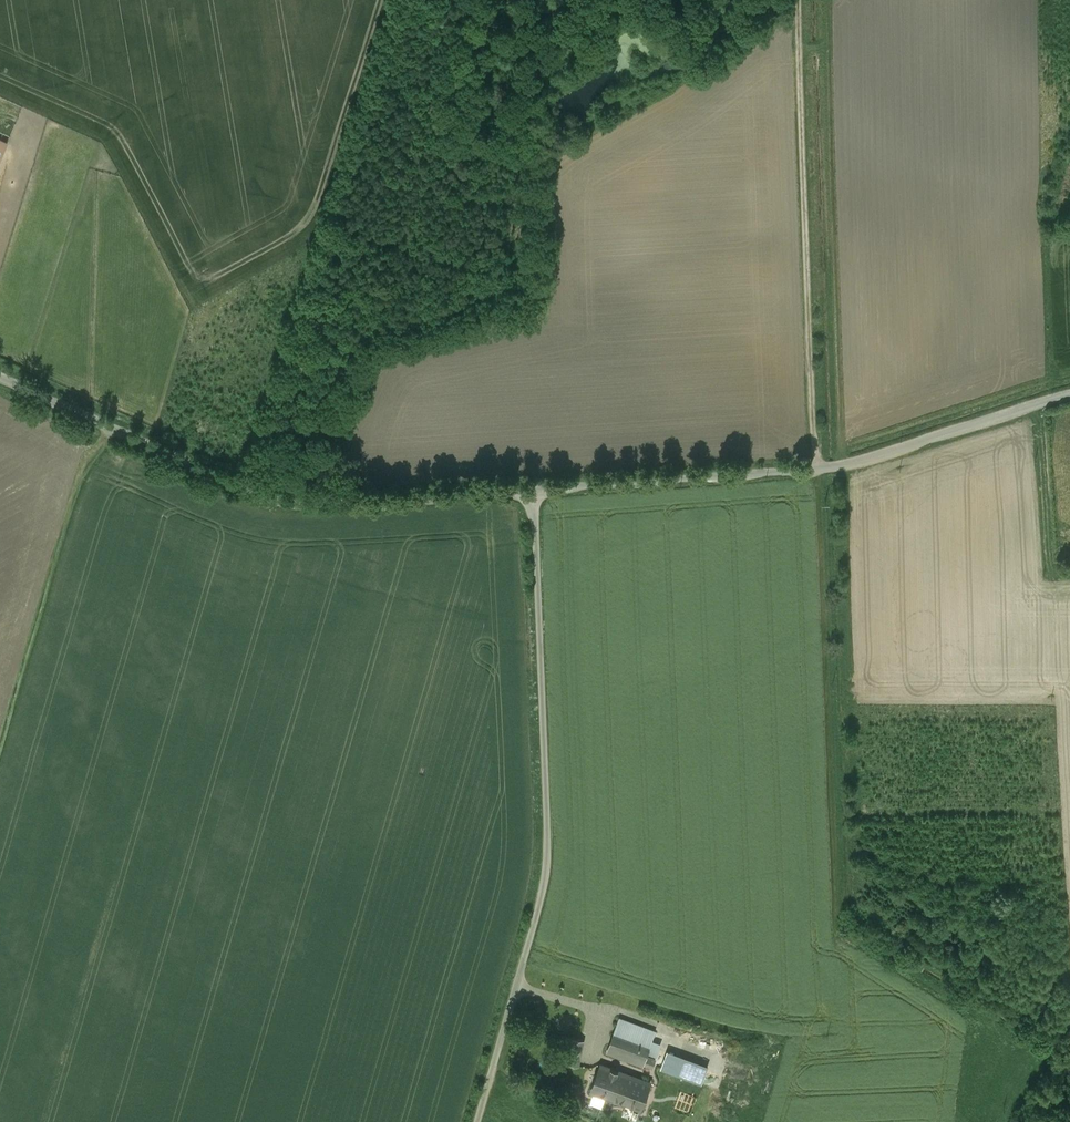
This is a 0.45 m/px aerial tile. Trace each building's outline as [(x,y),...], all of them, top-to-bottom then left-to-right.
[(655,1031),(620,1018),(616,1030),(651,1043),(655,1031)] [(531,1027),(518,1023),(513,1039),(526,1042),(531,1027)] [(651,1043),(616,1030),(612,1039),(613,1039),(610,1045),(611,1045),(608,1051),(643,1064),(651,1043)] [(660,1069),(701,1083),(707,1064),(666,1050),(660,1069)] [(609,1068),(602,1066),(592,1092),(618,1101),(627,1075),(609,1068)] [(575,1073),(562,1071),(561,1078),(574,1081),(575,1073)] [(649,1083),(627,1075),(618,1101),(640,1109),(649,1083)]
